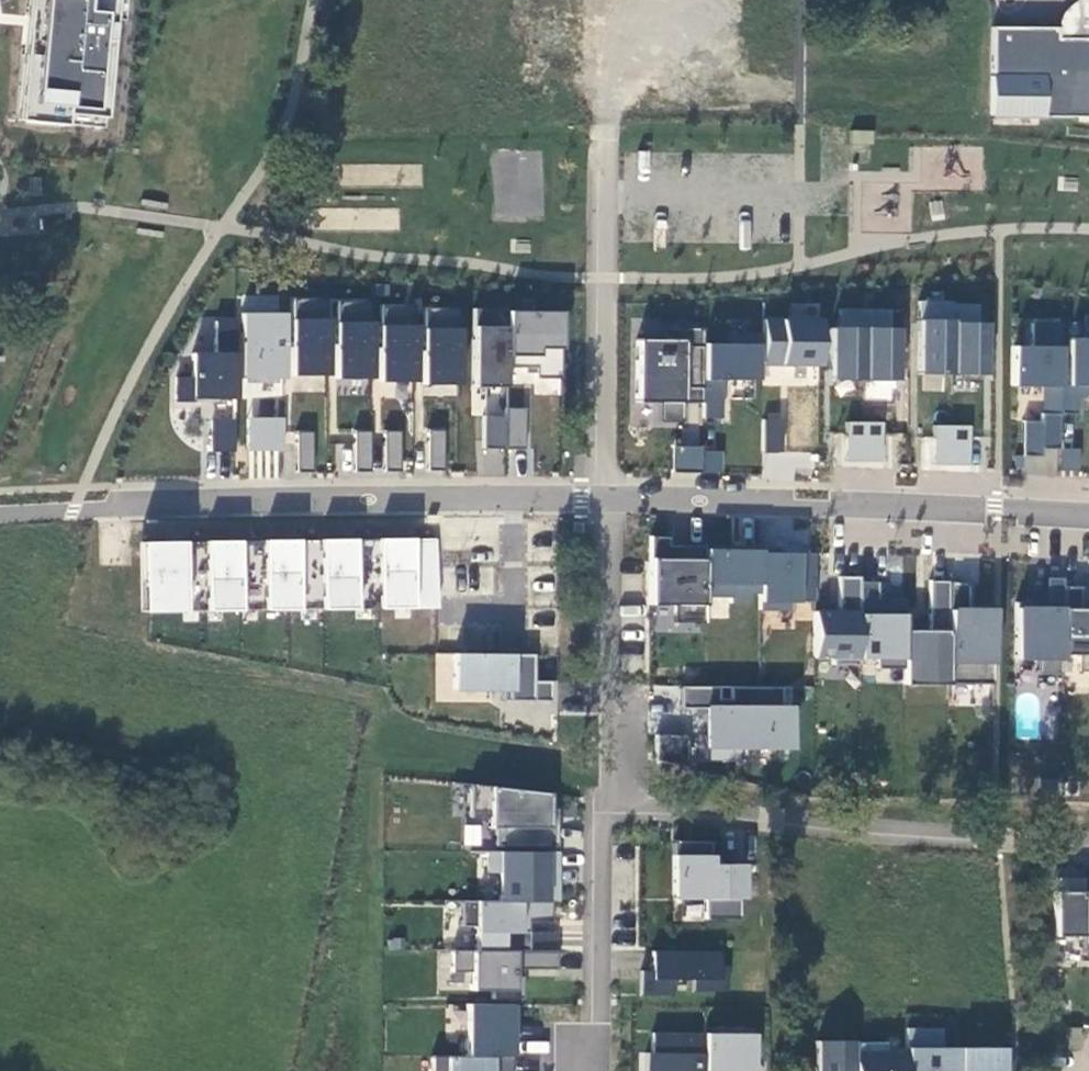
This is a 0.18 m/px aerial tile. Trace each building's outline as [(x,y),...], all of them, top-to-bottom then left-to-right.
[(13,120),(63,125),(65,112),(103,116),(114,0),(24,0),(13,120)] [(1073,3),(1066,8),(1059,20),(1057,30),(990,27),(989,118),(1088,121),(1088,0),(1074,0),(1073,3)] [(327,376),(326,299),(292,299),(292,376),(327,376)] [(979,323),(979,305),(953,305),(953,301),(917,301),(918,376),(985,376),(984,323),(979,323)] [(371,322),(371,303),(338,303),(338,322),(338,379),(371,379),(371,322)] [(415,326),(415,307),(381,307),(381,324),(381,382),(415,382),(415,326)] [(890,329),(890,309),(838,310),(838,328),(828,328),(829,383),(898,381),(897,329),(890,329)] [(457,385),(458,311),(424,310),(424,385),(457,385)] [(559,348),(558,311),(472,312),(473,326),(473,389),(503,388),(503,369),(533,368),(533,377),(559,377),(559,348)] [(281,379),(282,314),(239,314),(239,322),(218,322),(218,352),(190,352),(190,381),(174,380),(173,403),(190,404),(190,400),(234,401),(234,379),(281,379)] [(764,317),(764,363),(820,363),(820,318),(764,317)] [(1065,415),(1065,339),(1065,324),(1033,324),(1033,347),(1011,346),(1011,388),(1043,388),(1043,414),(1058,415),(1065,415)] [(758,381),(759,334),(729,334),(729,345),(706,344),(706,330),(664,330),(664,341),(636,341),(636,403),(661,403),(661,423),(683,423),(683,403),(700,404),(700,421),(721,421),(721,380),(758,381)] [(1065,415),(1077,415),(1077,396),(1088,396),(1088,339),(1065,339),(1065,415)] [(482,450),(525,451),(526,410),(503,409),(503,417),(483,416),(482,450)] [(784,414),(768,413),(766,451),(783,452),(784,414)] [(1040,422),(1040,450),(1058,450),(1058,415),(1043,414),(1040,415),(1040,422)] [(265,419),(248,418),(247,450),(264,451),(265,419)] [(283,419),(265,419),(264,451),(282,451),(283,419)] [(234,421),(211,420),(210,451),(233,452),(234,421)] [(843,422),(843,460),(880,460),(880,422),(843,422)] [(1040,450),(1040,422),(1021,422),(1021,456),(1040,456),(1040,450)] [(931,425),(930,463),(967,464),(967,426),(931,425)] [(441,431),(427,430),(426,468),(440,468),(441,431)] [(310,433),(297,432),(296,470),(309,470),(310,433)] [(367,432),(353,432),(352,469),(366,470),(367,432)] [(397,432),(384,432),(382,469),(396,470),(397,432)] [(699,472),(700,451),(700,447),(670,446),(670,471),(699,472)] [(1079,470),(1081,449),(1061,447),(1059,468),(1079,470)] [(700,451),(699,472),(720,472),(720,451),(700,451)] [(704,598),(704,549),(669,549),(669,537),(649,537),(649,604),(676,604),(676,623),(704,623),(704,598)] [(139,540),(139,610),(436,608),(433,538),(139,540)] [(704,549),(704,598),(729,598),(729,605),(749,605),(749,594),(758,594),(758,554),(758,549),(704,549)] [(758,554),(758,594),(758,611),(790,611),(790,603),(814,603),(814,554),(758,554)] [(812,610),(812,657),(858,657),(858,613),(858,583),(858,576),(836,576),(836,610),(812,610)] [(1063,657),(1063,587),(1063,578),(1046,578),(1046,606),(1015,606),(1015,661),(1038,661),(1038,673),(1061,674),(1061,657),(1063,657)] [(903,669),(904,632),(904,599),(876,599),(876,583),(858,583),(858,613),(858,657),(877,657),(877,669),(903,669)] [(929,584),(929,632),(904,632),(903,669),(903,685),(947,685),(948,584),(929,584)] [(948,584),(947,685),(992,685),(992,608),(970,608),(970,584),(948,584)] [(1079,599),(1079,587),(1063,587),(1063,657),(1079,657),(1079,671),(1088,671),(1088,599),(1079,599)] [(533,682),(532,656),(450,656),(451,692),(501,692),(502,702),(551,702),(551,682),(533,682)] [(781,706),(781,687),(678,687),(678,710),(702,710),(702,762),(733,762),(732,749),(789,749),(789,706),(781,706)] [(686,763),(688,736),(656,734),(654,761),(686,763)] [(496,851),(538,851),(537,847),(554,845),(555,810),(547,808),(547,796),(470,787),(469,816),(488,816),(489,830),(495,830),(496,851)] [(710,865),(709,842),(670,842),(671,899),(706,900),(705,920),(739,920),(741,864),(710,865)] [(496,901),(522,901),(559,901),(559,852),(538,851),(496,851),(496,901)] [(1082,890),(1082,878),(1052,878),(1052,892),(1052,936),(1084,936),(1084,948),(1088,948),(1088,890),(1082,890)] [(473,951),(528,951),(528,932),(522,932),(522,901),(496,901),(473,901),(473,951)] [(528,951),(473,951),(453,951),(453,974),(469,974),(469,989),(493,990),(493,998),(521,998),(521,969),(554,970),(554,952),(528,951)] [(719,967),(720,952),(651,952),(652,971),(640,971),(641,995),(671,996),(671,982),(695,982),(695,991),(727,992),(728,967),(719,967)] [(511,1005),(464,1005),(464,1058),(442,1057),(442,1070),(511,1070),(511,1005)] [(956,1049),(946,1049),(946,1028),(907,1028),(907,1048),(907,1070),(956,1070),(956,1049)] [(705,1034),(651,1033),(651,1052),(644,1051),(643,1070),(704,1070),(705,1034)] [(704,1070),(753,1070),(754,1035),(705,1034),(704,1070)] [(856,1043),(813,1043),(814,1070),(856,1070),(856,1043)] [(907,1048),(886,1048),(886,1043),(856,1043),(856,1070),(907,1070),(907,1048)] [(956,1070),(1003,1070),(1002,1049),(956,1049),(956,1070)]
